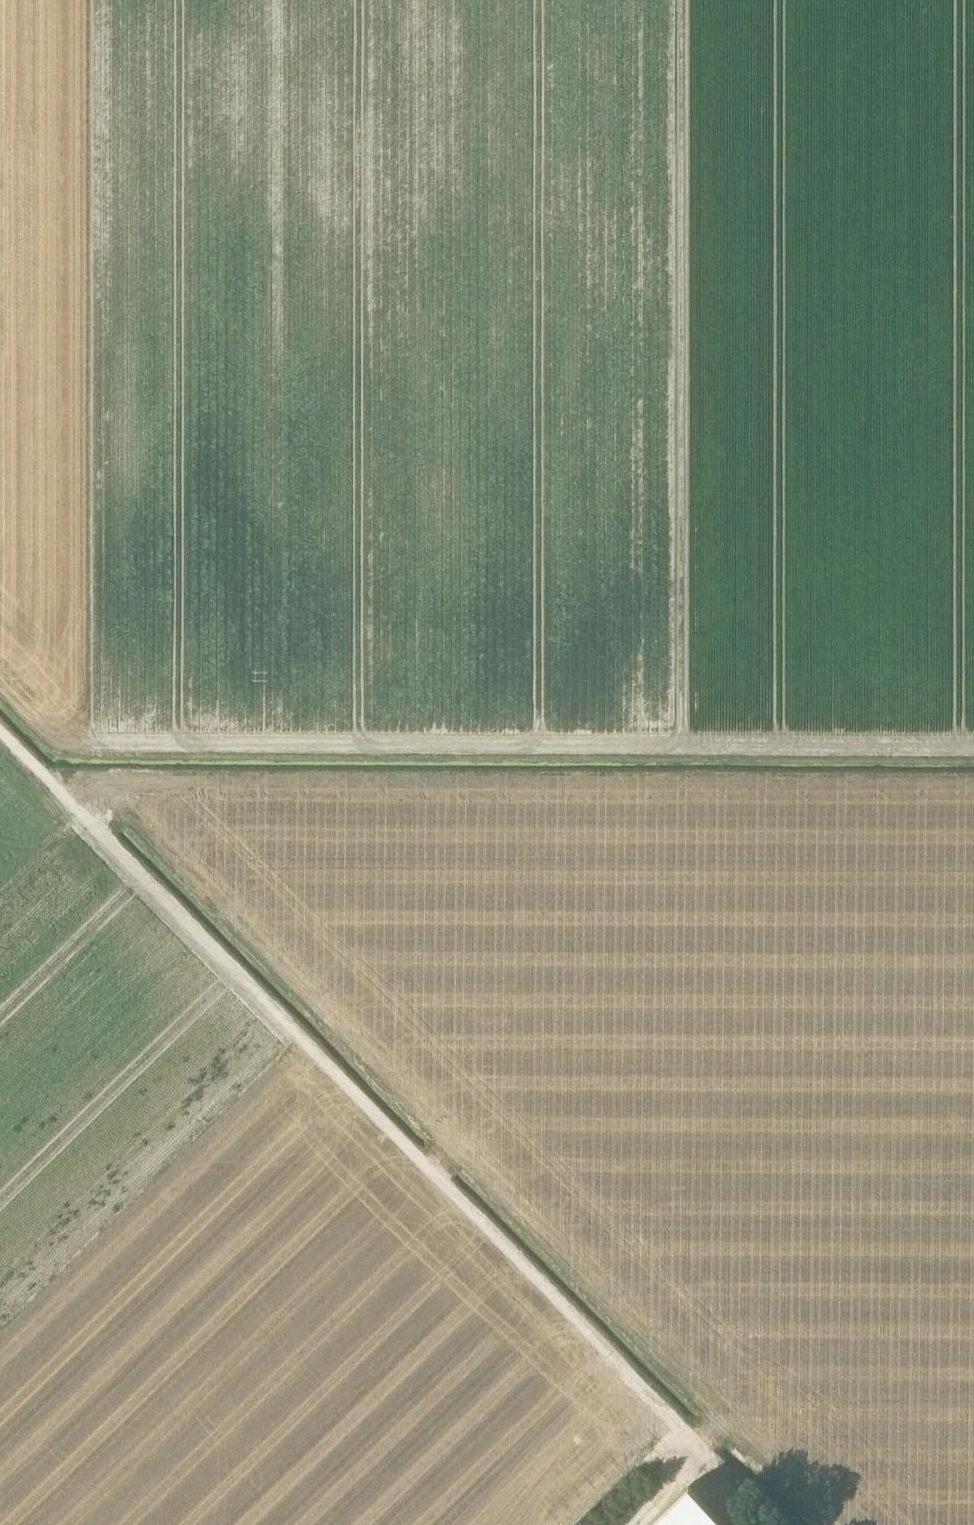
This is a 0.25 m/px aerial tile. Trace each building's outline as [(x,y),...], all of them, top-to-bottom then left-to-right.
[(688,1484),(646,1524),(729,1524),(688,1484)]
